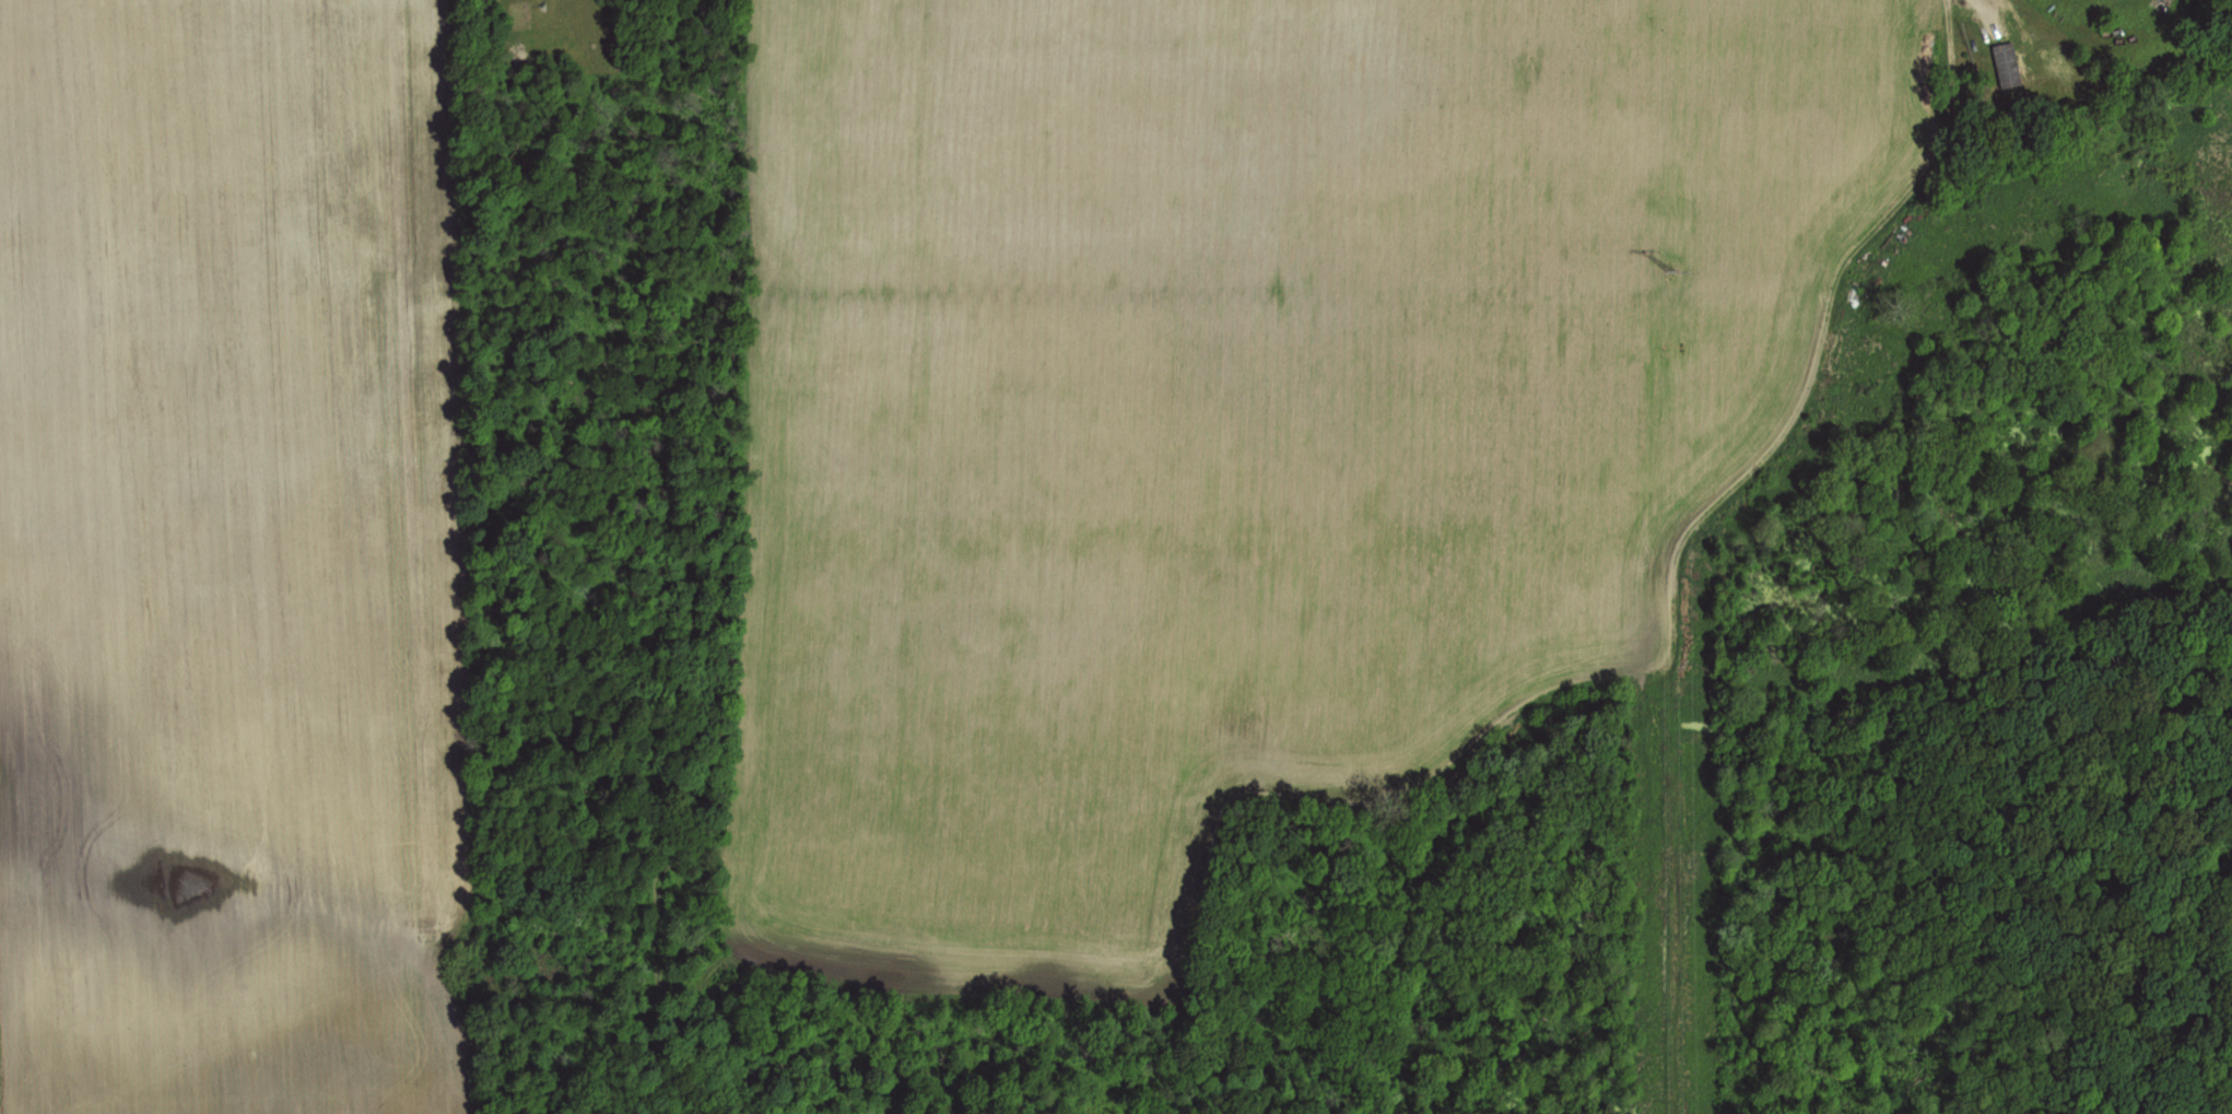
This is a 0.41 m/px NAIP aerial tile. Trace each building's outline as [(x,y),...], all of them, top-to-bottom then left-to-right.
[(2014,43),(1993,47),(2002,89),(2023,85),(2014,43)]
